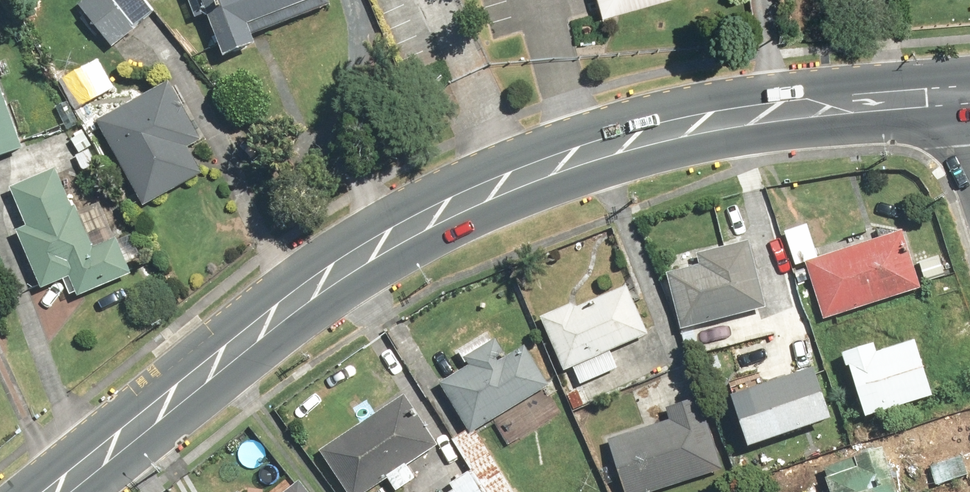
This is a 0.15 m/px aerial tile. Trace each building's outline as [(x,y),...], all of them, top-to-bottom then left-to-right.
[(148,0),(93,0),(90,3),(122,43),(159,14),(148,0)] [(229,57),(262,45),(261,40),(336,11),(332,0),(207,0),(229,57)] [(612,13),(659,0),(608,0),(612,13)] [(0,60),(0,161),(29,152),(0,60)] [(208,144),(176,80),(102,118),(149,210),(215,177),(200,148),(208,144)] [(67,172),(21,189),(34,228),(24,231),(45,290),(70,281),(77,298),(146,273),(134,241),(96,254),(67,172)] [(811,263),(830,321),(927,289),(908,231),(811,263)] [(674,275),(690,330),(773,306),(756,244),(704,258),(706,266),(674,275)] [(577,305),(548,319),(574,373),(564,378),(580,412),(617,395),(613,386),(677,356),(665,330),(655,334),(632,285),(579,309),(577,305)] [(446,384),(477,435),(498,422),(510,443),(560,413),(547,391),(553,387),(530,348),(513,359),(497,333),(467,351),(476,366),(446,384)] [(843,350),(865,416),(933,394),(914,337),(876,349),(873,340),(843,350)] [(733,388),(752,445),(833,418),(814,361),(733,388)] [(473,430),(456,441),(454,438),(443,446),(409,396),(325,452),(352,491),(375,491),(394,479),(402,491),(407,489),(409,491),(516,491),(477,435),(473,430)] [(632,491),(662,491),(728,471),(704,398),(672,409),(676,422),(615,442),(632,491)] [(891,449),(828,469),(836,491),(905,491),(891,449)] [(932,466),(940,487),(969,477),(969,465),(966,454),(932,466)] [(307,482),(295,491),(315,491),(307,482)]
